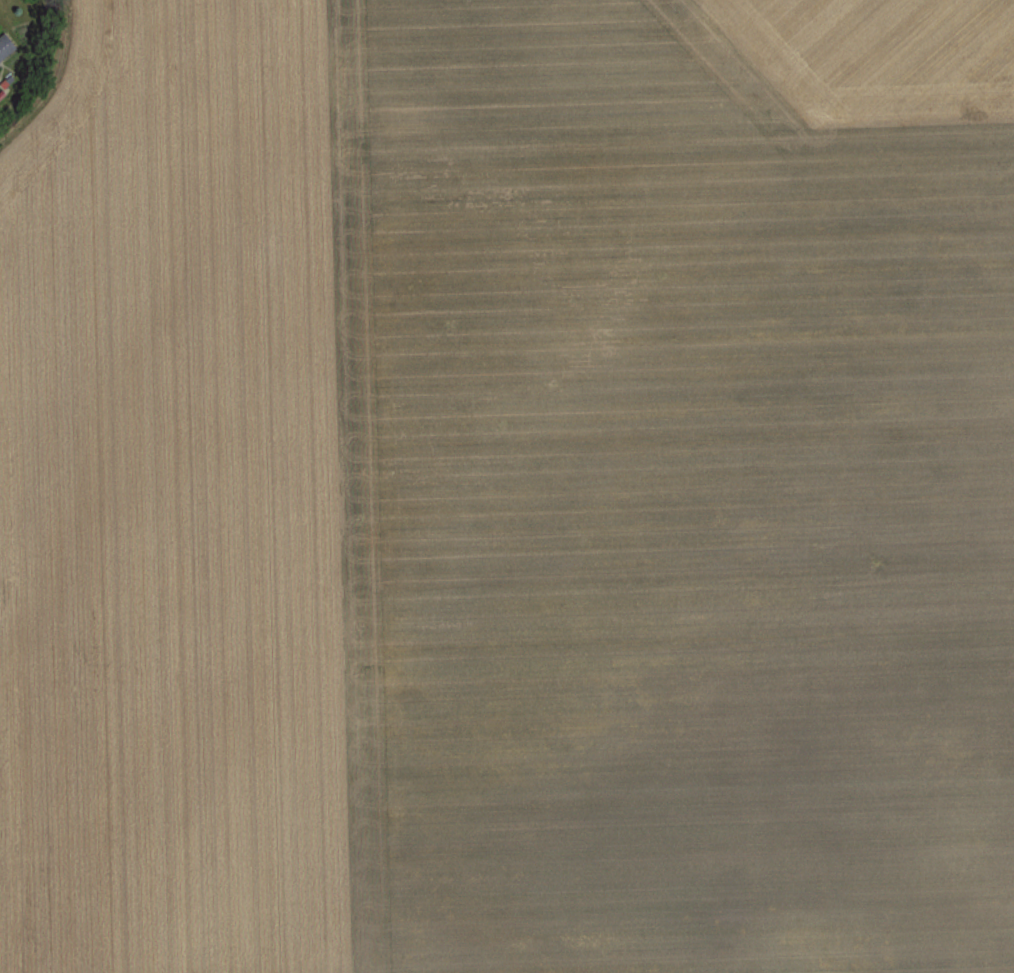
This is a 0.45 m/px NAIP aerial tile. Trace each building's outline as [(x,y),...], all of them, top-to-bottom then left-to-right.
[(14,48),(3,31),(0,33),(0,58),(14,48)]
